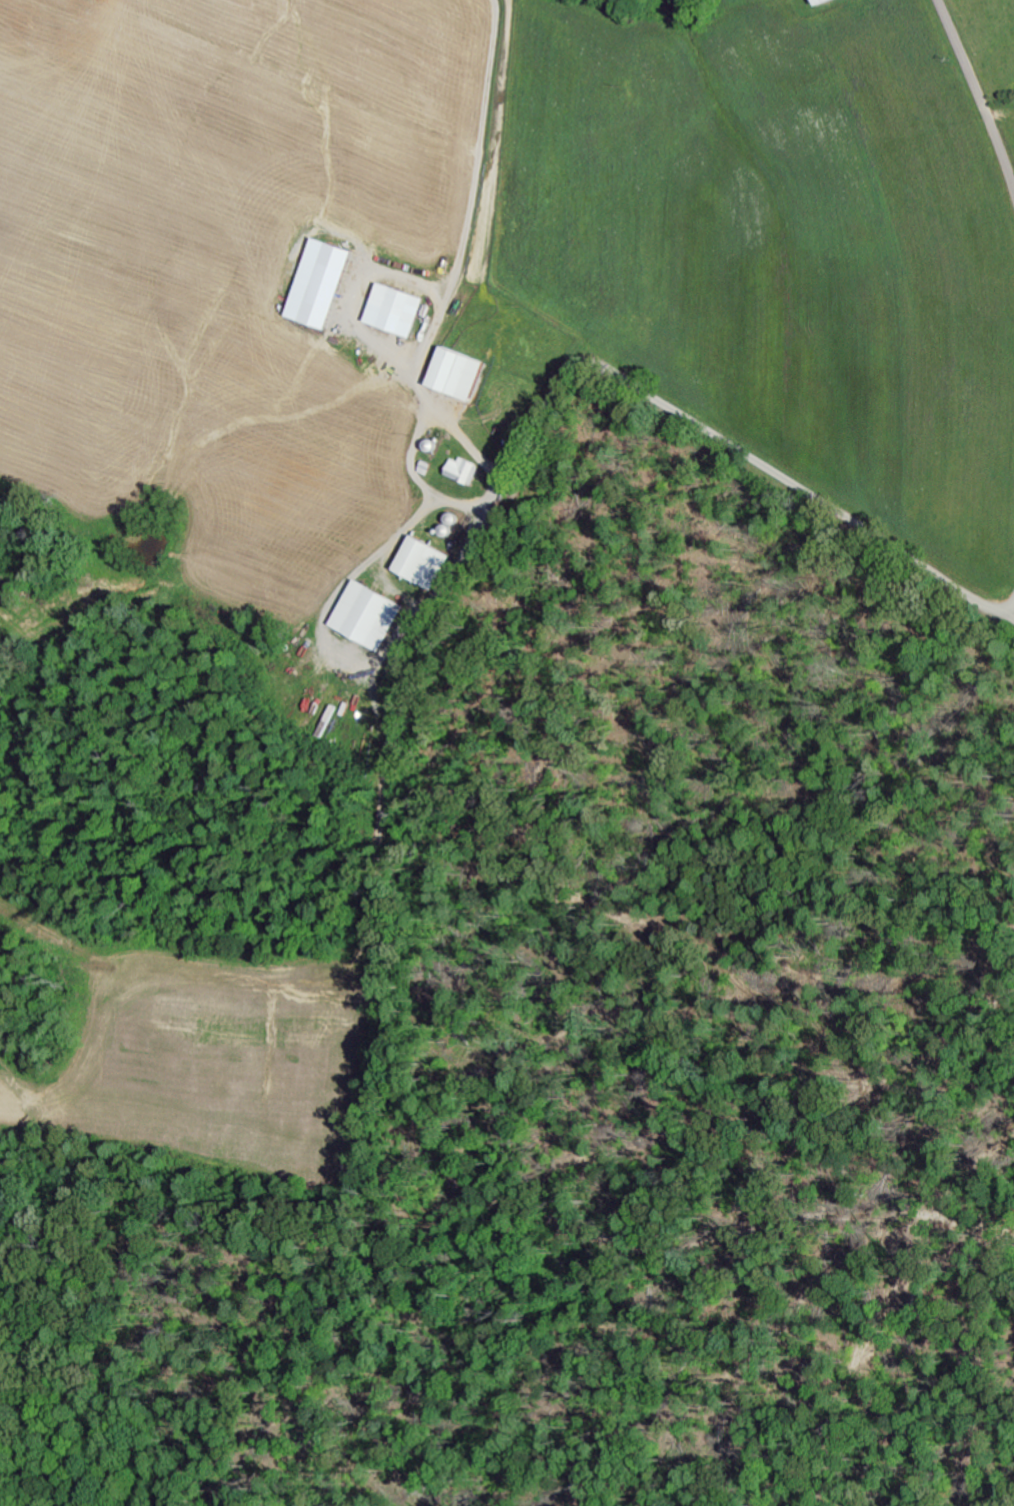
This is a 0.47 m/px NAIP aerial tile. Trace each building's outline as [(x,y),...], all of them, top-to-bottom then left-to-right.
[(331,329),(356,249),(315,237),(290,316),(331,329)] [(429,297),(382,282),(369,322),(416,338),(429,297)] [(491,361),(447,346),(433,385),(476,401),(491,361)] [(456,458),(450,476),(478,484),(484,463),(465,457),(464,461),(456,458)] [(398,571),(437,589),(454,554),(415,535),(398,571)] [(384,651),(408,604),(357,579),(333,626),(384,651)]
